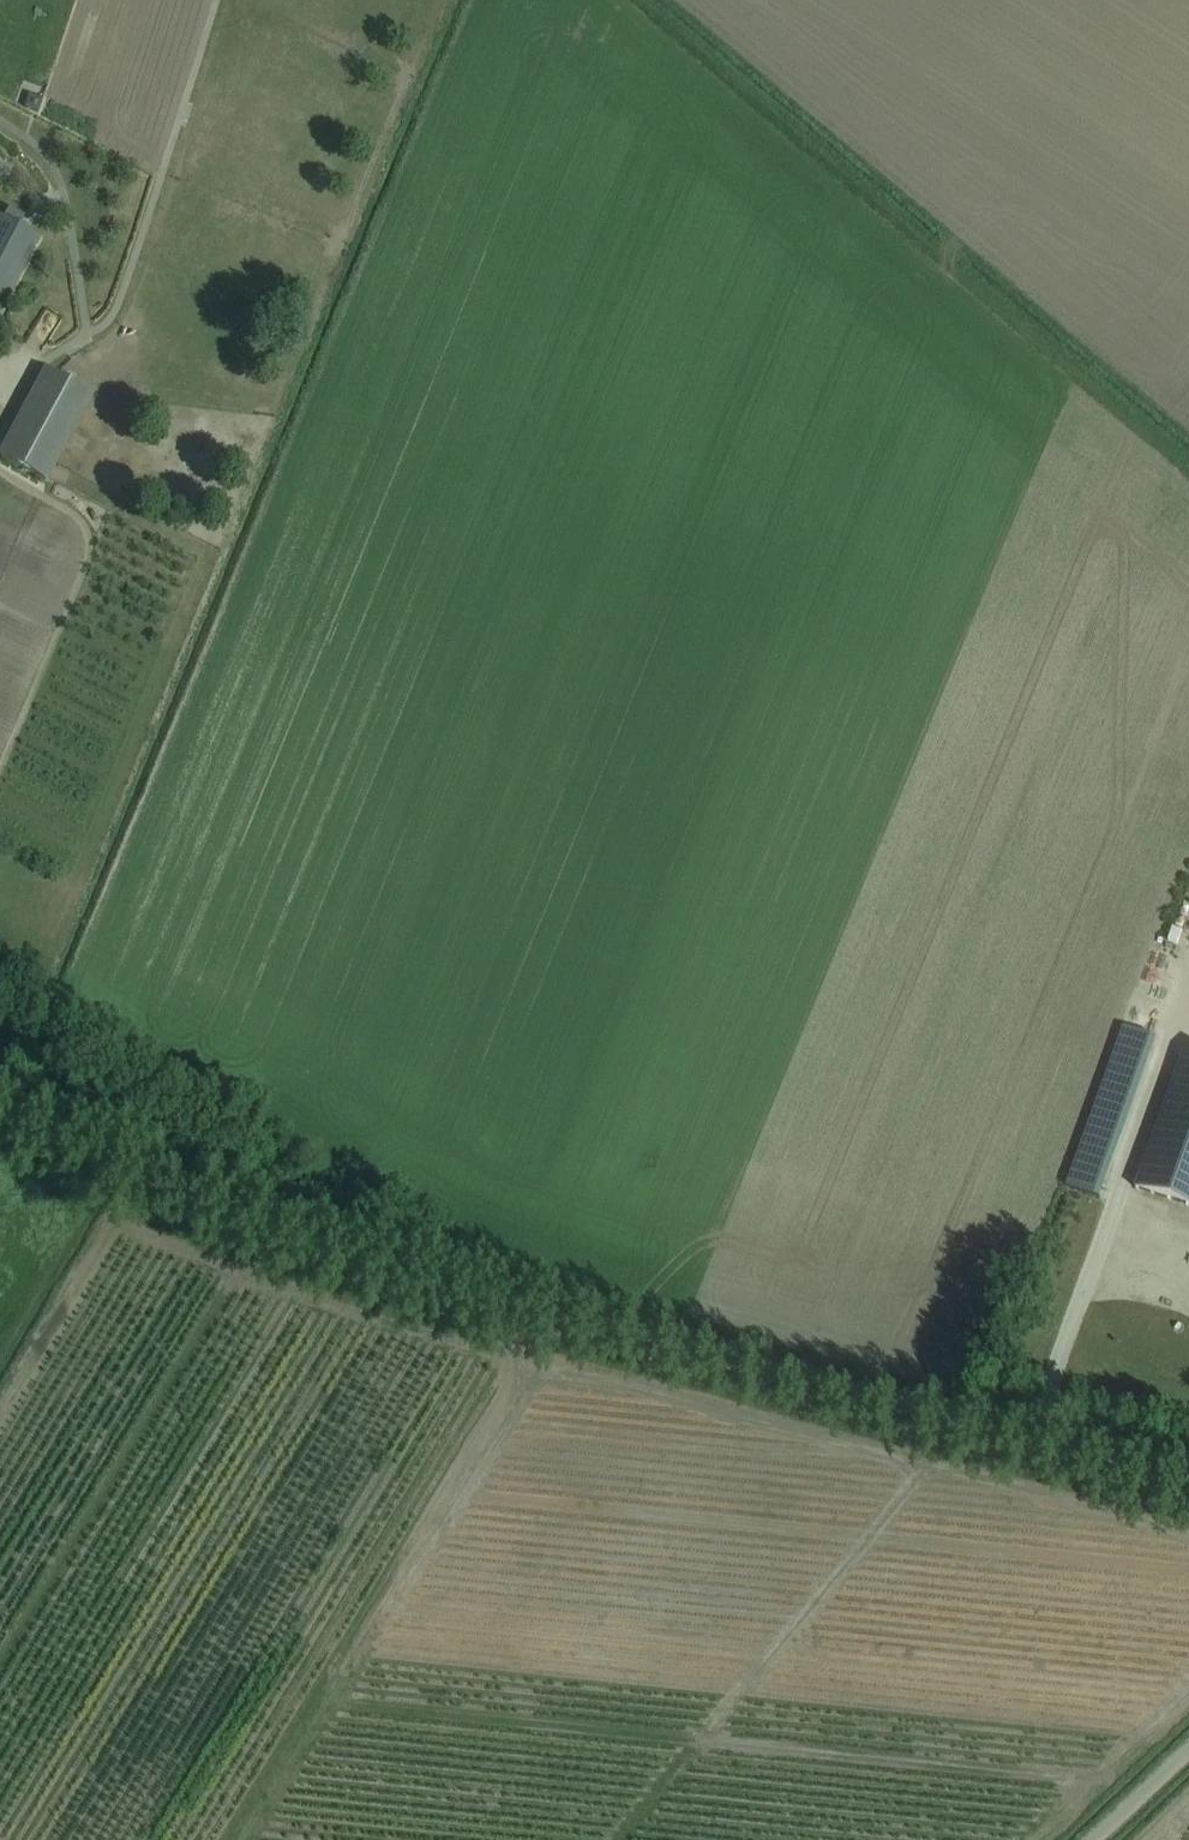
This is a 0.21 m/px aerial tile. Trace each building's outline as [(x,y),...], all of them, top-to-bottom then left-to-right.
[(39,237),(0,217),(0,313),(39,237)] [(0,448),(0,459),(46,483),(90,396),(40,370),(0,448)] [(1144,1004),(1120,1077),(1149,1086),(1173,1014),(1144,1004)] [(1183,1051),(1135,1188),(1188,1207),(1188,1053),(1183,1051)]
